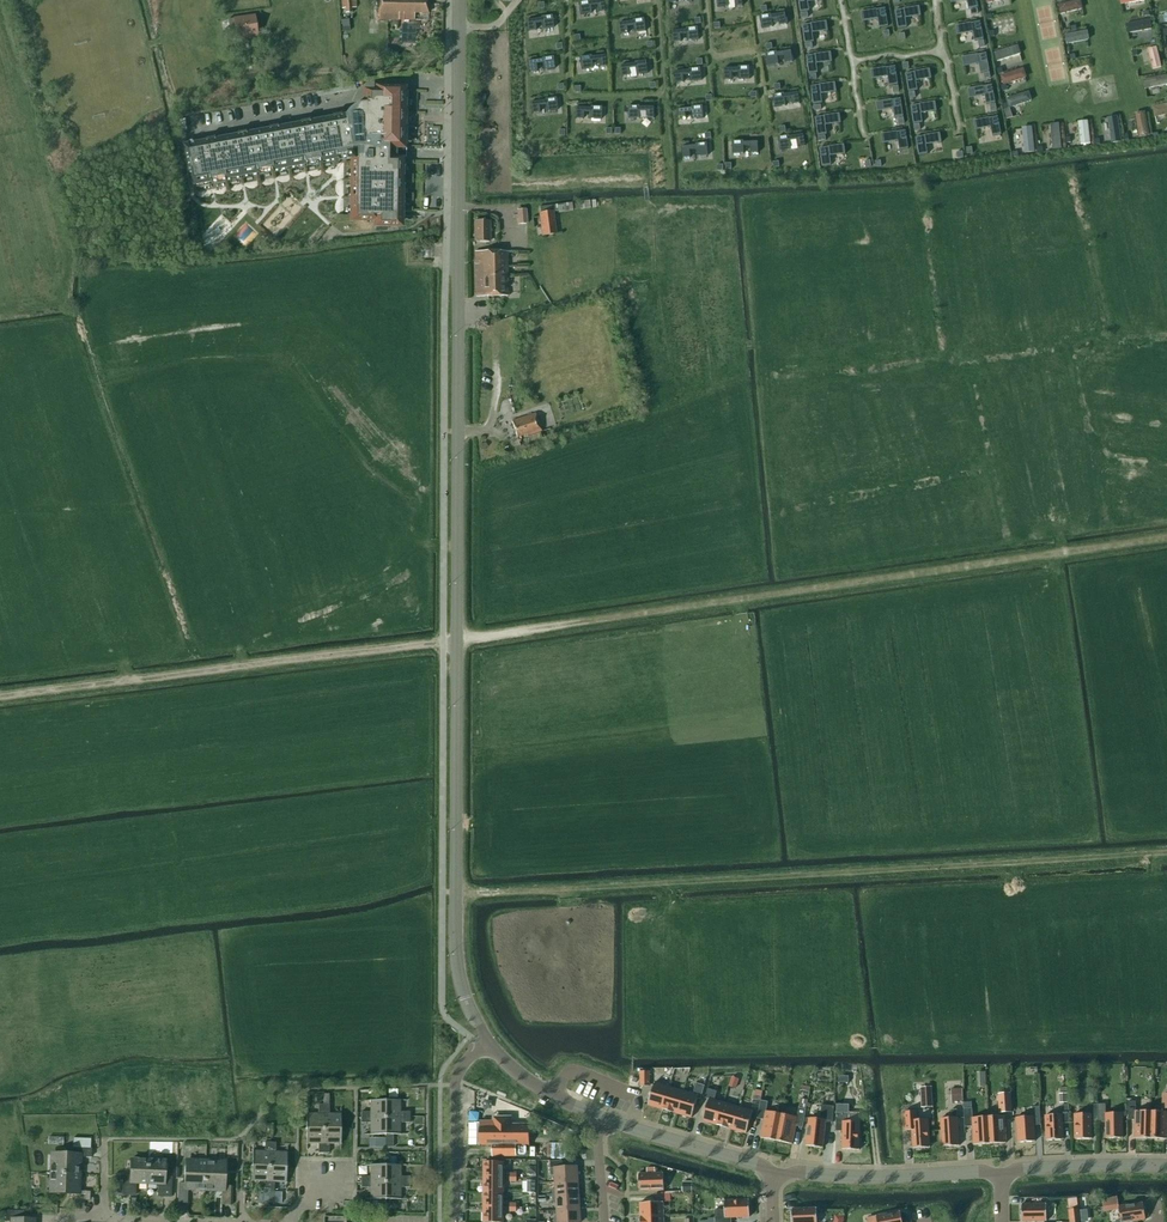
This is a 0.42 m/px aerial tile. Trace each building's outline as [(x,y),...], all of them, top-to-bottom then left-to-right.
[(341,8),(354,8),(354,0),(341,0),(341,8)] [(428,14),(428,0),(379,0),(378,20),(412,20),(412,13),(428,14)] [(604,0),(593,0),(578,2),(580,16),(591,14),(590,7),(596,6),(597,13),(605,12),(604,0)] [(800,13),(809,12),(808,2),(823,0),(799,0),(800,13)] [(951,3),(967,0),(969,10),(977,8),(975,0),(951,0),(951,3)] [(1080,0),(1071,0),(1057,3),(1059,13),(1081,8),(1080,0)] [(904,10),(895,12),(898,29),(907,28),(905,19),(921,16),(919,7),(904,10)] [(876,10),(861,12),(862,21),(878,19),(879,28),(888,27),(885,9),(876,10)] [(787,25),(786,11),(760,14),(762,28),(773,27),(772,20),(778,19),(779,26),(787,25)] [(552,15),(526,18),(528,32),(536,31),(535,24),(542,23),(542,30),(554,28),(552,15)] [(1017,25),(1015,15),(992,20),(994,30),(1017,25)] [(234,19),(228,20),(228,21),(230,30),(235,29),(237,39),(258,36),(255,16),(234,19)] [(646,32),(644,18),(619,22),(621,35),(632,34),(631,27),(637,26),(638,33),(646,32)] [(1151,29),(1149,19),(1125,23),(1127,33),(1151,29)] [(811,25),(802,26),(805,44),(814,43),(812,33),(828,31),(827,22),(811,24),(811,25)] [(971,23),(956,26),(958,35),(973,32),(975,41),(983,40),(980,22),(971,24),(971,23)] [(410,25),(403,26),(406,44),(413,42),(410,25)] [(698,27),(672,29),(673,43),(681,42),(681,35),(687,35),(688,41),(699,41),(698,27)] [(1088,39),(1086,29),(1064,33),(1065,43),(1088,39)] [(1021,52),(1018,43),(995,51),(998,60),(1021,52)] [(1160,66),(1156,46),(1147,47),(1152,68),(1160,66)] [(793,63),(792,49),(766,52),(768,66),(779,65),(778,58),(784,57),(785,64),(793,63)] [(606,67),(604,53),(579,57),(581,70),(592,69),(591,62),(597,61),(598,68),(606,67)] [(816,56),(807,57),(809,75),(818,74),(817,64),(832,62),(831,53),(815,55),(816,56)] [(977,55),(962,58),(963,67),(979,64),(981,74),(989,72),(986,54),(977,56),(977,55)] [(553,57),(527,60),(529,74),(537,73),(536,66),(542,65),(543,72),(555,70),(553,57)] [(648,75),(646,61),(621,65),(623,78),(634,77),(633,70),(639,69),(640,76),(648,75)] [(750,66),(724,67),(724,81),(733,80),(732,73),(739,73),(739,80),(750,80),(750,66)] [(701,67),(675,69),(676,83),(684,82),(684,76),(690,75),(691,82),(702,81),(701,67)] [(886,68),(871,70),(872,79),(888,77),(889,86),(898,85),(895,67),(886,68)] [(1028,78),(1025,68),(1001,75),(1004,85),(1028,78)] [(915,73),(906,74),(909,92),(918,90),(916,81),(932,79),(930,69),(914,72),(915,73)] [(1166,74),(1143,78),(1145,88),(1166,83),(1166,79),(1166,74)] [(820,86),(811,87),(814,105),(823,104),(822,94),(837,92),(836,83),(820,85),(820,86)] [(983,87),(968,90),(969,98),(985,95),(987,105),(995,103),(992,86),(983,87)] [(191,147),(186,148),(192,181),(197,180),(198,183),(212,180),(213,182),(222,180),(222,178),(228,177),(229,179),(238,177),(238,175),(244,174),(245,176),(254,174),(254,172),(260,171),(260,173),(270,171),(270,169),(276,168),(276,170),(286,168),(286,166),(292,165),(292,167),(302,165),(301,163),(308,162),(308,164),(318,163),(317,160),(323,159),(324,161),(334,160),(333,157),(346,155),(346,152),(352,151),(352,150),(357,150),(357,161),(353,161),(352,206),(355,206),(355,219),(376,219),(376,225),(400,225),(401,199),(401,161),(397,161),(397,157),(404,157),(404,150),(397,150),(397,146),(402,146),(402,123),(406,123),(406,113),(403,113),(403,90),(376,90),(376,94),(366,94),(366,104),(361,104),(356,106),(352,108),(348,112),(345,116),(342,116),(341,114),(332,116),(333,118),(310,122),(310,120),(300,122),(301,124),(278,128),(278,126),(269,128),(269,130),(247,134),(246,132),(237,134),(237,136),(215,140),(214,138),(205,140),(206,142),(193,144),(194,148),(191,149),(191,147)] [(1032,100),(1028,90),(1006,97),(1010,107),(1032,100)] [(801,105),(799,91),(773,94),(775,108),(786,106),(785,100),(792,99),(792,106),(801,105)] [(555,97),(530,102),(532,115),(540,114),(539,107),(545,106),(547,113),(558,111),(555,97)] [(891,100),(876,103),(877,112),(893,109),(895,118),(903,117),(900,99),(892,101),(891,100)] [(920,105),(911,107),(914,124),(923,123),(921,114),(937,112),(935,102),(920,105)] [(1151,106),(1154,117),(1166,114),(1166,103),(1151,106)] [(703,105),(677,107),(678,121),(686,121),(686,114),(692,113),(693,120),(704,119),(703,105)] [(654,120),(654,106),(628,106),(628,120),(639,120),(639,113),(646,113),(646,120),(654,120)] [(601,107),(575,107),(575,120),(583,121),(583,114),(589,114),(589,121),(600,121),(601,107)] [(1148,135),(1144,110),(1134,112),(1138,136),(1148,135)] [(825,117),(817,118),(819,136),(828,135),(827,126),(842,123),(841,114),(825,116),(825,117)] [(1120,140),(1116,115),(1107,116),(1111,142),(1120,140)] [(989,118),(974,121),(975,130),(991,127),(993,137),(1001,135),(998,117),(989,119),(989,118)] [(1089,143),(1087,119),(1077,120),(1080,144),(1089,143)] [(1062,148),(1059,121),(1050,122),(1053,149),(1062,148)] [(1035,151),(1032,124),(1023,125),(1025,152),(1035,151)] [(897,132),(881,135),(883,144),(898,141),(900,150),(908,149),(905,131),(897,133),(897,132)] [(806,147),(804,133),(778,137),(781,151),(792,149),(791,143),(797,142),(798,148),(806,147)] [(925,137),(916,138),(919,156),(927,154),(926,145),(942,143),(940,134),(925,136),(925,137)] [(758,155),(758,141),(732,142),(733,156),(744,155),(744,148),(750,148),(750,155),(758,155)] [(708,143),(682,144),(683,158),(691,158),(690,151),(697,150),(697,157),(709,156),(708,143)] [(828,148),(820,149),(822,167),(831,166),(830,156),(845,154),(844,145),(828,147),(828,148)] [(571,203),(538,207),(539,214),(552,212),(558,211),(558,213),(572,211),(571,203)] [(528,224),(526,209),(517,210),(518,225),(528,224)] [(552,212),(539,214),(542,236),(556,234),(552,212)] [(475,242),(490,241),(490,221),(474,221),(475,242)] [(246,245),(257,233),(246,223),(235,234),(246,245)] [(475,252),(475,296),(507,296),(507,251),(475,252)] [(535,414),(512,422),(517,437),(526,434),(527,437),(541,432),(535,414)] [(641,1071),(641,1086),(649,1086),(650,1072),(641,1071)] [(732,1077),(729,1086),(736,1089),(739,1079),(732,1077)] [(663,1109),(669,1087),(655,1083),(648,1105),(663,1109)] [(677,1114),(684,1091),(669,1087),(663,1109),(677,1114)] [(931,1087),(922,1088),(924,1107),(932,1107),(931,1087)] [(952,1102),(963,1101),(962,1088),(951,1089),(952,1102)] [(715,1100),(717,1093),(708,1090),(706,1097),(715,1100)] [(756,1090),(754,1100),(760,1101),(762,1091),(756,1090)] [(684,1091),(677,1114),(692,1118),(698,1095),(684,1091)] [(1012,1112),(1011,1093),(998,1094),(999,1113),(1012,1112)] [(1098,1102),(1097,1093),(1089,1093),(1089,1102),(1098,1102)] [(1059,1094),(1060,1103),(1068,1103),(1068,1094),(1059,1094)] [(717,1125),(724,1103),(709,1099),(703,1121),(717,1125)] [(782,1114),(776,1141),(792,1144),(796,1126),(803,1127),(808,1100),(801,1099),(797,1118),(782,1114)] [(361,1118),(385,1117),(385,1100),(370,1100),(370,1112),(361,1112),(361,1118)] [(385,1117),(410,1117),(410,1112),(401,1112),(401,1100),(385,1100),(385,1117)] [(776,1141),(782,1114),(766,1111),(768,1102),(761,1101),(757,1119),(764,1120),(761,1138),(776,1141)] [(1151,1139),(1151,1112),(1136,1111),(1136,1102),(1129,1101),(1128,1120),(1135,1120),(1135,1138),(1151,1139)] [(732,1129),(738,1107),(724,1103),(717,1125),(732,1129)] [(1075,1139),(1092,1139),(1091,1123),(1098,1123),(1098,1104),(1090,1105),(1091,1114),(1074,1115),(1075,1139)] [(1106,1122),(1106,1139),(1123,1138),(1122,1113),(1106,1114),(1105,1104),(1098,1104),(1098,1123),(1106,1122)] [(306,1129),(324,1129),(323,1105),(318,1105),(318,1114),(306,1114),(306,1129)] [(324,1129),(341,1129),(341,1113),(329,1113),(329,1105),(323,1105),(324,1129)] [(809,1118),(806,1146),(823,1148),(826,1122),(833,1123),(834,1107),(822,1105),(821,1111),(820,1120),(809,1118)] [(836,1113),(836,1131),(843,1131),(842,1150),(859,1150),(860,1122),(859,1122),(849,1122),(849,1113),(849,1105),(837,1105),(836,1113)] [(1045,1116),(1046,1141),(1064,1140),(1063,1124),(1070,1123),(1069,1105),(1062,1105),(1062,1115),(1045,1116)] [(738,1107),(732,1129),(746,1134),(753,1111),(738,1107)] [(1016,1118),(1018,1143),(1035,1142),(1034,1125),(1041,1125),(1040,1107),(1033,1107),(1033,1117),(1016,1118)] [(952,1118),(940,1119),(942,1147),(959,1146),(958,1118),(957,1118),(956,1109),(951,1109),(952,1118)] [(990,1144),(988,1117),(973,1118),(972,1109),(964,1109),(965,1127),(973,1127),(974,1145),(990,1144)] [(912,1130),(913,1149),(930,1148),(929,1120),(917,1120),(917,1112),(904,1113),(905,1131),(912,1130)] [(1151,1139),(1166,1139),(1166,1127),(1166,1112),(1151,1112),(1151,1139)] [(988,1117),(990,1144),(1006,1143),(1004,1116),(988,1117)] [(370,1135),(385,1135),(385,1117),(361,1118),(361,1123),(370,1123),(370,1135)] [(385,1117),(385,1135),(401,1135),(401,1123),(410,1123),(410,1117),(385,1117)] [(494,1122),(480,1122),(480,1124),(480,1144),(494,1144),(502,1144),(521,1144),(529,1144),(530,1144),(530,1126),(521,1126),(511,1126),(511,1118),(494,1118),(494,1122)] [(469,1144),(480,1144),(480,1124),(469,1123),(469,1144)] [(318,1153),(324,1153),(324,1129),(306,1129),(306,1144),(318,1144),(318,1153)] [(324,1129),(324,1153),(329,1153),(329,1144),(341,1144),(341,1129),(324,1129)] [(385,1138),(375,1138),(376,1148),(385,1148),(385,1138)] [(270,1167),(271,1142),(265,1142),(265,1152),(253,1152),(252,1166),(270,1167)] [(270,1167),(287,1168),(287,1153),(276,1153),(276,1143),(271,1142),(270,1167)] [(502,1144),(494,1144),(494,1156),(502,1156),(530,1156),(530,1144),(529,1144),(521,1144),(502,1144)] [(52,1173),(78,1174),(79,1157),(91,1158),(92,1149),(72,1148),(72,1156),(53,1155),(52,1173)] [(147,1184),(148,1160),(131,1159),(131,1176),(123,1176),(123,1195),(135,1196),(136,1184),(147,1184)] [(148,1160),(147,1184),(159,1185),(158,1197),(171,1197),(172,1178),(164,1178),(165,1161),(148,1160)] [(555,1182),(578,1181),(577,1166),(562,1167),(562,1161),(551,1162),(551,1176),(555,1175),(555,1182)] [(205,1188),(206,1163),(188,1162),(187,1184),(179,1184),(178,1203),(187,1204),(187,1188),(205,1188)] [(508,1177),(508,1172),(503,1171),(503,1162),(485,1162),(484,1177),(503,1178),(503,1177),(508,1177)] [(206,1163),(205,1188),(221,1189),(221,1205),(230,1205),(231,1186),(223,1185),(224,1163),(206,1163)] [(385,1182),(385,1165),(371,1165),(371,1177),(361,1177),(361,1182),(385,1182)] [(385,1182),(410,1182),(410,1177),(400,1177),(400,1165),(385,1165),(385,1182)] [(263,1191),(269,1191),(270,1167),(252,1166),(252,1181),(264,1181),(263,1191)] [(286,1182),(287,1168),(270,1167),(269,1191),(274,1191),(274,1182),(286,1182)] [(78,1191),(78,1174),(52,1173),(52,1191),(70,1192),(70,1200),(90,1201),(90,1192),(78,1191)] [(664,1173),(639,1174),(639,1191),(664,1190),(664,1173)] [(503,1193),(503,1178),(484,1177),(484,1192),(503,1193)] [(553,1196),(579,1195),(578,1181),(555,1182),(556,1189),(552,1189),(553,1196)] [(385,1199),(385,1182),(361,1182),(361,1188),(371,1188),(370,1199),(385,1199)] [(410,1187),(410,1182),(385,1182),(385,1199),(400,1199),(400,1187),(410,1187)] [(692,1193),(692,1183),(683,1183),(683,1189),(683,1191),(683,1193),(692,1193)] [(268,1203),(269,1192),(258,1191),(257,1202),(268,1203)] [(503,1208),(503,1193),(484,1192),(484,1207),(503,1208)] [(671,1201),(670,1194),(655,1194),(655,1202),(671,1201)] [(557,1210),(580,1209),(579,1195),(553,1196),(553,1203),(556,1203),(557,1210)] [(1145,1220),(1143,1203),(1118,1207),(1117,1198),(1107,1199),(1108,1201),(1102,1202),(1104,1212),(1119,1210),(1121,1221),(1115,1221),(1116,1221),(1131,1221),(1145,1220)] [(708,1218),(708,1221),(732,1221),(731,1218),(750,1217),(749,1200),(725,1201),(725,1210),(715,1211),(715,1218),(708,1218)] [(640,1217),(664,1216),(663,1202),(640,1203),(640,1217)] [(1022,1205),(1022,1221),(1047,1221),(1046,1204),(1022,1205)] [(503,1208),(484,1207),(484,1221),(503,1221),(503,1208)] [(817,1208),(792,1209),(793,1221),(817,1221),(817,1208)] [(557,1210),(557,1217),(554,1217),(554,1221),(581,1221),(580,1209),(557,1210)] [(1079,1209),(1068,1210),(1069,1221),(1080,1221),(1079,1209)] [(24,1211),(7,1211),(7,1221),(13,1221),(33,1221),(24,1221),(24,1211)] [(876,1216),(877,1221),(902,1221),(900,1212),(876,1216)]
